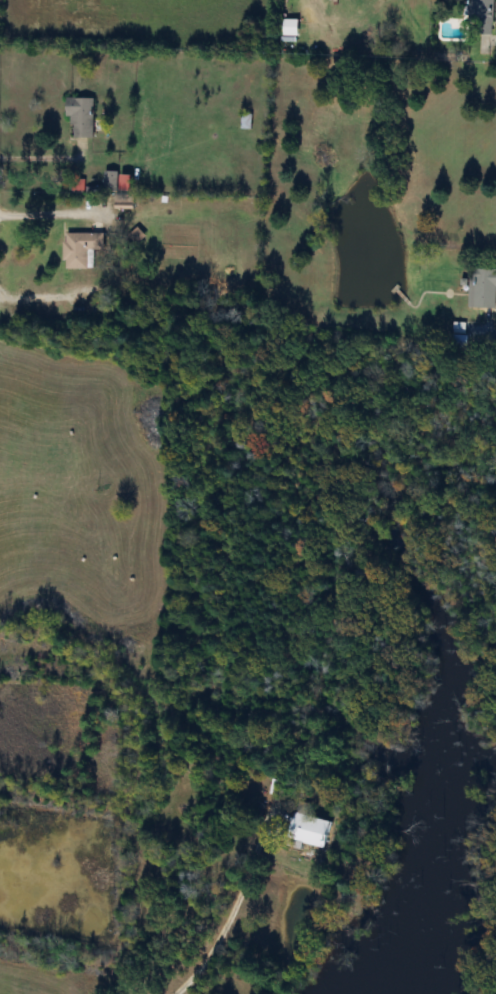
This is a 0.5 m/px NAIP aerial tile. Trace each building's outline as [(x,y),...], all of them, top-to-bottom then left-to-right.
[(468,36),(493,36),(493,0),(469,0),(468,36)] [(298,21),(282,21),(282,36),(298,36),(298,21)] [(66,119),(73,119),(73,139),(93,139),(93,99),(66,99),(66,119)] [(131,175),(118,175),(118,173),(104,173),(104,191),(131,191),(131,175)] [(133,210),(134,196),(115,195),(114,209),(133,210)] [(145,236),(138,228),(129,236),(136,244),(145,236)] [(104,233),(64,233),(64,270),(89,270),(89,249),(104,249),(104,233)] [(472,269),(471,307),(495,308),(495,288),(495,270),(472,269)] [(323,849),(331,821),(294,810),(286,838),(323,849)]
